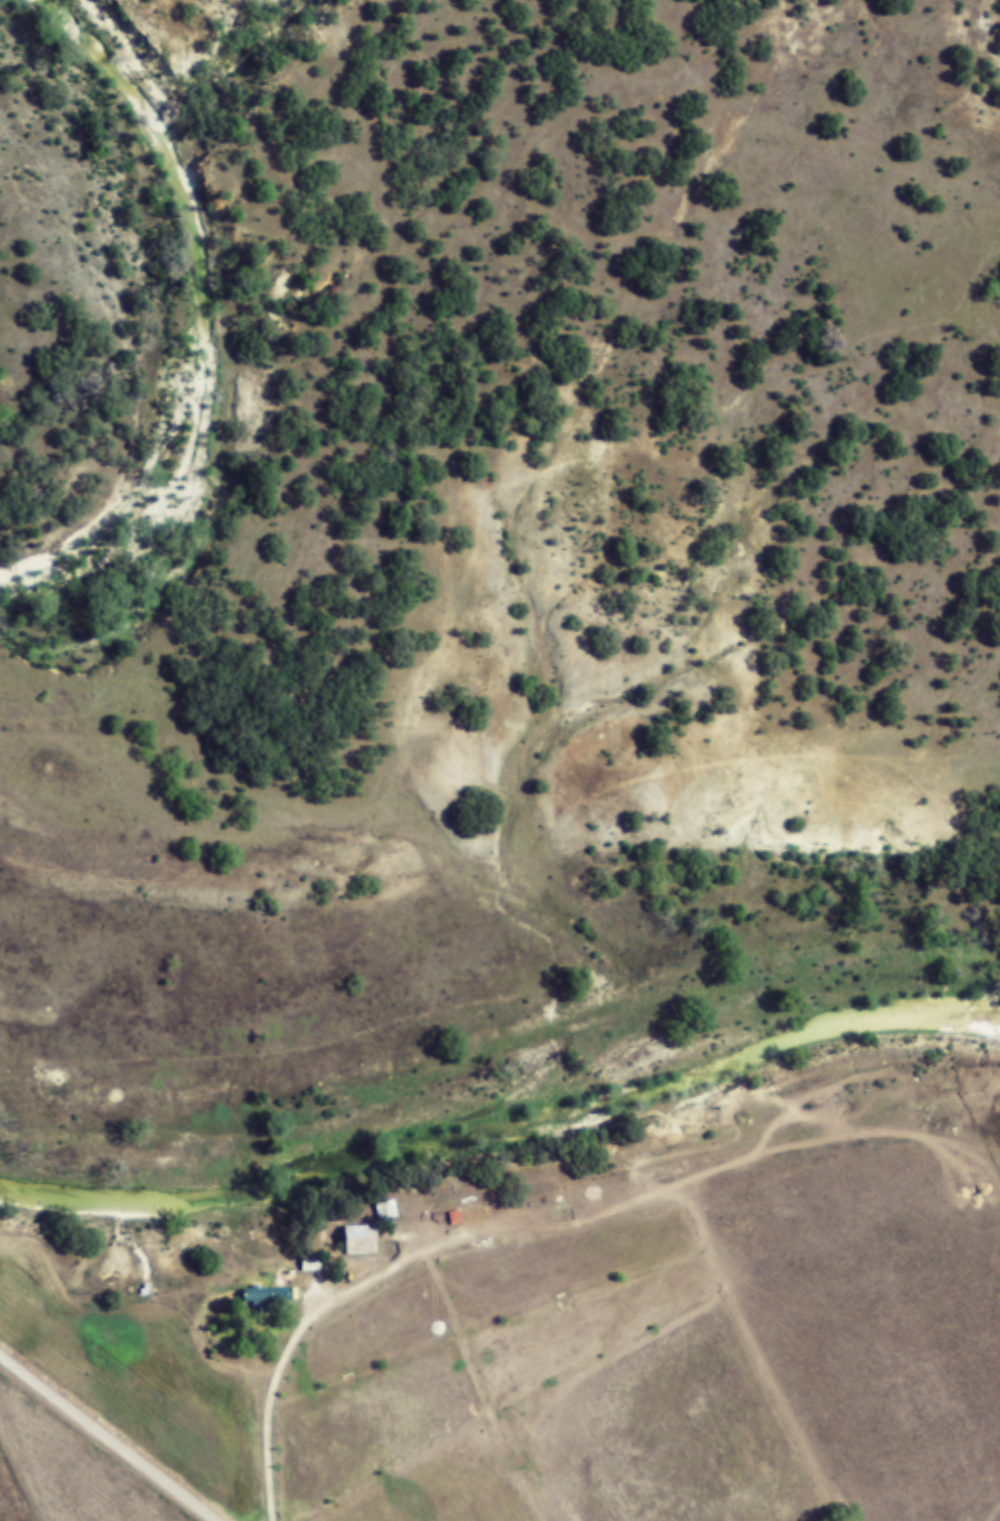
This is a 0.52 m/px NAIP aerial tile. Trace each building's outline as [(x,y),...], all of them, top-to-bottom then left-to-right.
[(398,1218),(397,1200),(377,1202),(378,1219),(398,1218)] [(379,1254),(379,1226),(346,1226),(346,1254),(379,1254)] [(302,1270),(321,1270),(321,1257),(302,1257),(302,1270)] [(290,1310),(290,1288),(243,1289),(243,1311),(290,1310)]
